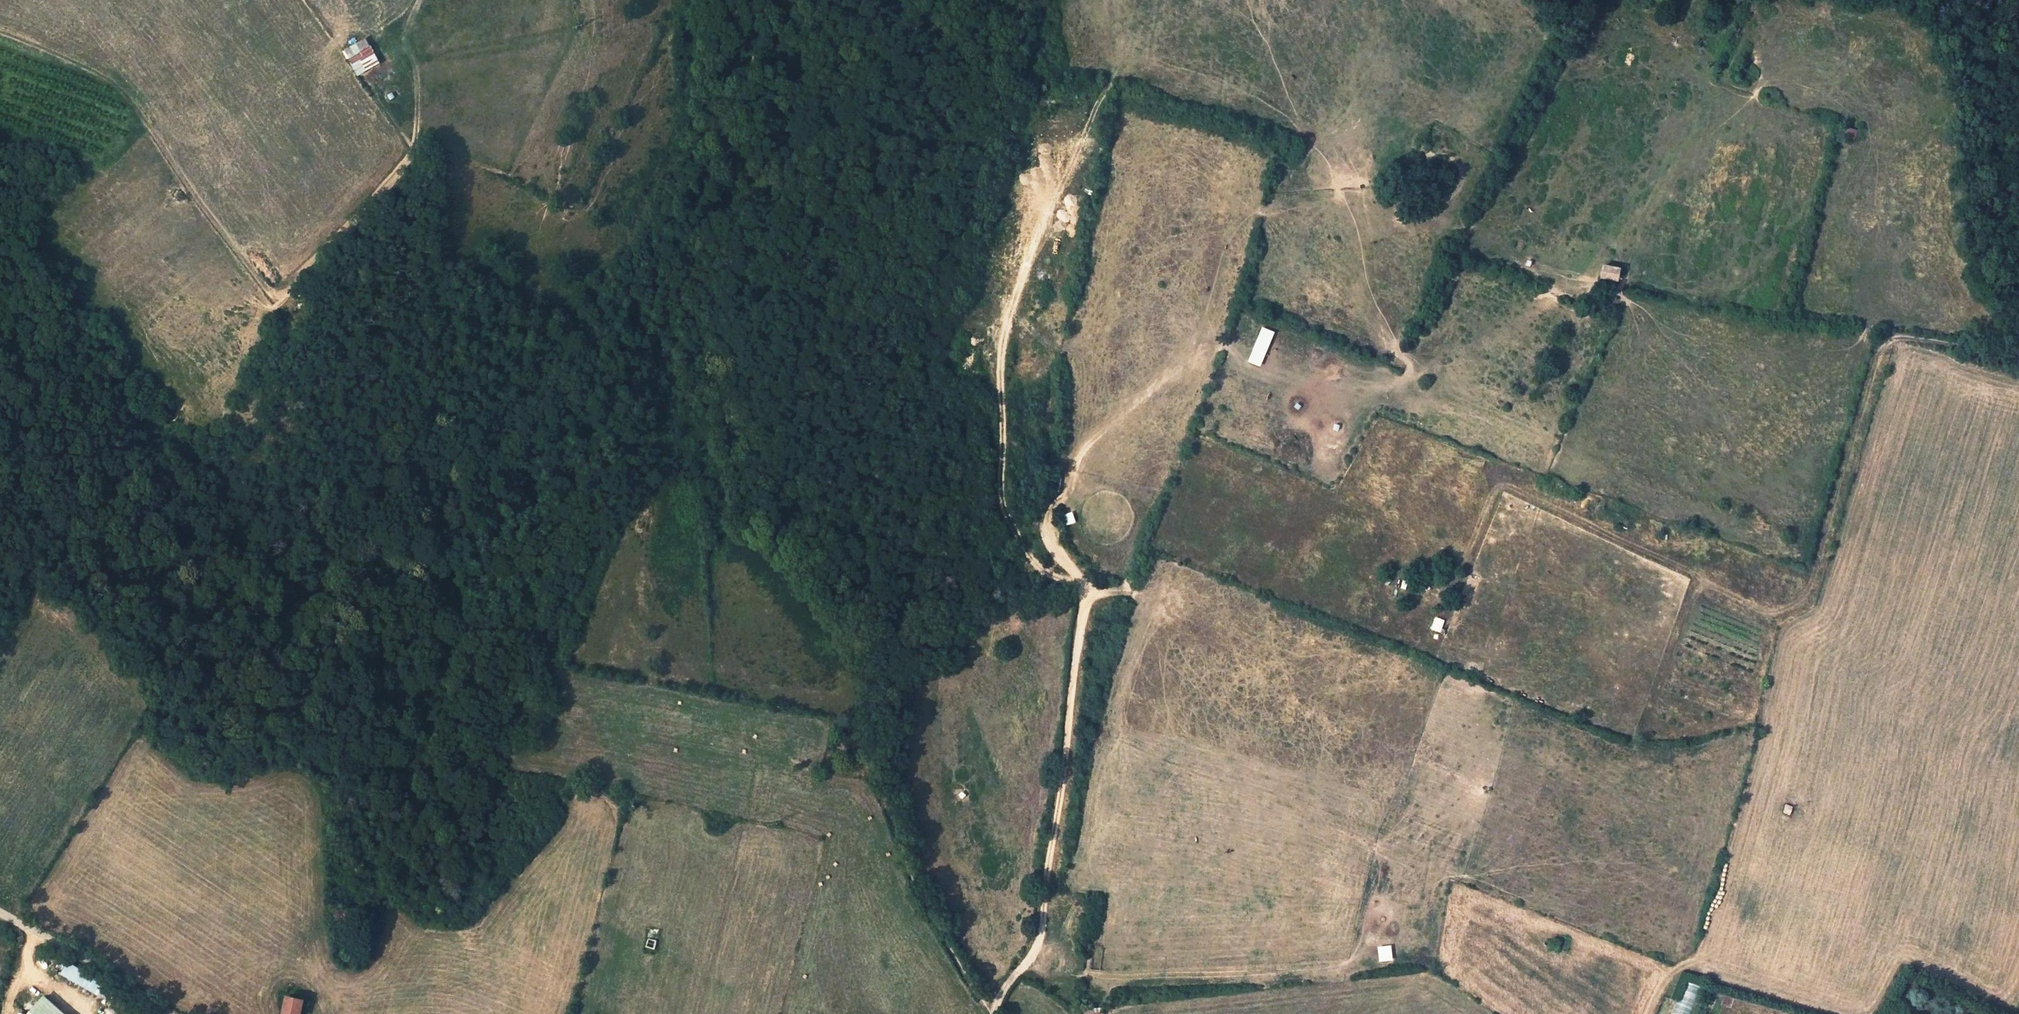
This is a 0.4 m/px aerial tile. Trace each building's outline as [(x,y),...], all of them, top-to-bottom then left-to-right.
[(359,54),(364,63),(374,58),(369,49),(359,54)] [(1847,139),(1849,130),(1841,127),(1838,136),(1847,139)] [(1856,132),(1849,130),(1847,139),(1854,141),(1856,132)] [(184,197),(179,190),(172,195),(177,202),(184,197)] [(1603,266),(1600,278),(1617,281),(1619,269),(1603,266)] [(1261,368),(1275,333),(1261,327),(1248,363),(1261,368)] [(653,483),(651,476),(640,478),(641,485),(653,483)] [(1719,511),(1716,518),(1733,526),(1736,518),(1719,511)] [(1612,522),(1618,525),(1622,515),(1616,512),(1612,522)] [(1626,529),(1631,518),(1622,515),(1618,525),(1626,529)] [(557,661),(559,652),(548,650),(546,658),(557,661)] [(877,747),(870,725),(862,727),(869,749),(877,747)] [(1790,815),(1792,808),(1785,805),(1783,813),(1790,815)] [(1378,961),(1392,961),(1391,945),(1377,946),(1378,961)] [(59,973),(98,995),(105,983),(66,960),(59,973)] [(1700,986),(1690,982),(1676,1013),(1689,1013),(1700,986)] [(28,1013),(65,1013),(44,996),(28,1013)] [(282,1013),(283,1013),(300,1013),(303,1001),(286,998),(282,1013)]
